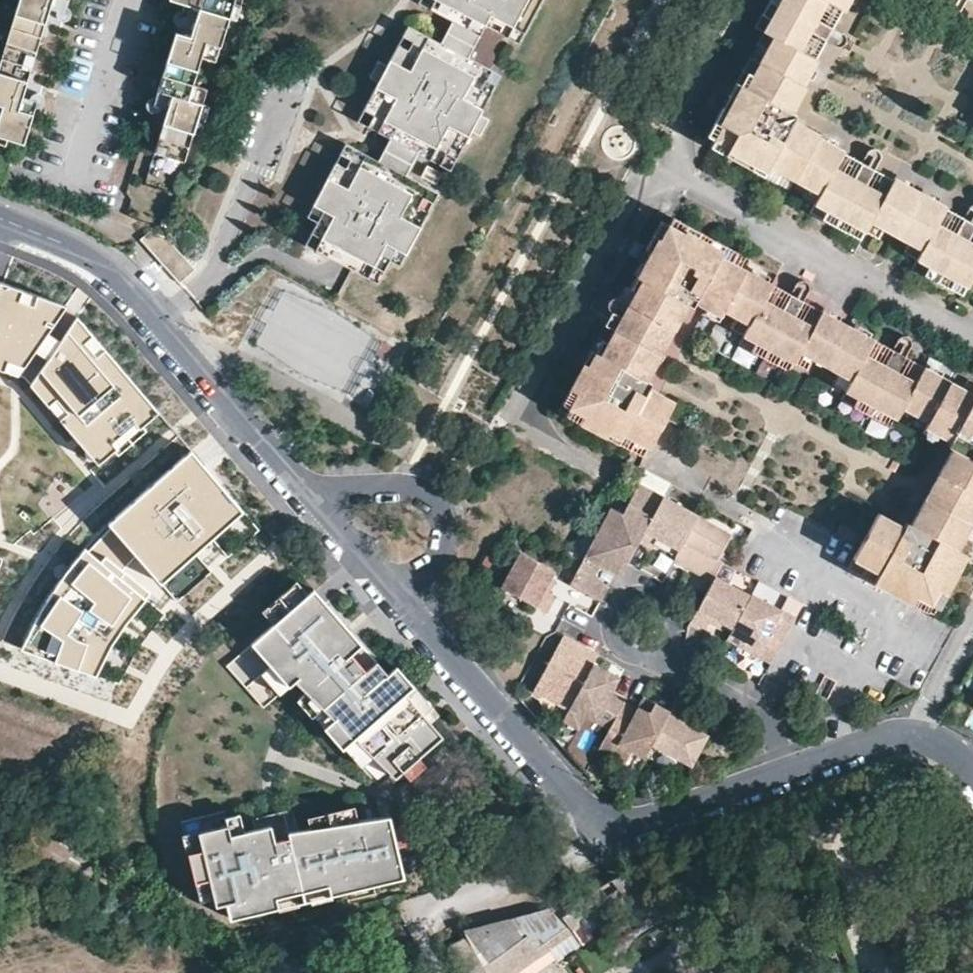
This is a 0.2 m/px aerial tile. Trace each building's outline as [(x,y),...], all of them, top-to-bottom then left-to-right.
[(0,65),(0,91),(8,94),(4,104),(0,119),(0,136),(24,143),(33,114),(21,110),(25,97),(50,12),(53,0),(20,0),(0,65)] [(70,4),(57,0),(53,0),(50,12),(66,16),(70,4)] [(183,3),(201,8),(192,38),(175,32),(154,97),(172,103),(170,108),(156,153),(188,163),(201,119),(207,104),(191,99),(196,84),(204,57),(209,41),(226,46),(235,21),(241,0),(175,0),(183,3)] [(235,21),(241,22),(247,0),(241,0),(235,21)] [(549,0),(424,0),(420,6),(455,24),(443,46),(410,29),(389,68),(360,124),(370,130),(395,143),(423,158),(455,175),(476,136),(485,119),(506,80),(472,62),(489,30),(524,48),(549,0)] [(759,25),(768,30),(705,145),(816,205),(813,211),(862,238),(867,230),(918,257),(913,267),(966,295),(970,286),(972,288),(972,225),(943,209),(945,205),(877,168),(884,155),(869,146),(862,159),(811,132),(814,125),(793,114),(808,87),(805,86),(820,59),(815,56),(824,39),(842,49),(850,35),(833,26),(848,0),(772,0),(759,25)] [(952,5),(964,12),(971,0),(972,1),(972,0),(955,0),(952,5)] [(183,3),(175,32),(192,38),(201,8),(183,3)] [(221,62),(226,46),(209,41),(204,57),(221,62)] [(380,85),(389,68),(381,64),(372,80),(380,85)] [(191,99),(207,104),(212,89),(196,84),(191,99)] [(0,91),(0,103),(4,104),(8,94),(0,91)] [(21,110),(33,114),(37,101),(25,97),(21,110)] [(172,103),(154,97),(152,102),(170,108),(172,103)] [(215,107),(207,104),(201,119),(210,122),(215,107)] [(485,141),(494,124),(485,119),(476,136),(485,141)] [(411,180),(423,158),(395,143),(384,166),(411,180)] [(405,270),(443,198),(411,180),(384,166),(348,146),(309,219),(319,225),(307,247),(383,287),(395,265),(405,270)] [(450,180),(435,172),(429,183),(437,187),(444,191),(450,180)] [(675,217),(672,223),(685,230),(689,224),(675,217)] [(664,237),(672,223),(665,219),(658,233),(664,237)] [(600,350),(593,362),(585,376),(579,373),(572,386),(580,390),(572,405),(587,414),(584,419),(608,432),(610,429),(622,435),(623,432),(637,438),(652,445),(676,402),(649,387),(653,382),(647,379),(687,305),(693,308),(696,304),(706,309),(722,317),(729,305),(741,311),(737,320),(749,327),(745,336),(794,362),(799,353),(813,361),(818,353),(830,359),(848,324),(804,300),(811,287),(811,283),(809,281),(805,280),(802,280),(800,282),(794,292),(750,269),(754,259),(689,224),(685,230),(672,223),(664,237),(658,233),(642,261),(645,262),(631,289),(635,291),(629,302),(622,299),(617,298),(614,299),(613,301),(612,304),(614,311),(623,316),(616,328),(610,339),(602,352),(600,350)] [(26,377),(38,356),(50,336),(66,309),(0,282),(0,368),(26,377)] [(722,317),(706,309),(703,314),(720,322),(722,317)] [(616,328),(623,316),(614,311),(607,323),(616,328)] [(158,411),(79,317),(63,344),(51,363),(35,390),(97,463),(158,411)] [(749,327),(737,320),(732,329),(745,336),(749,327)] [(951,450),(912,523),(907,520),(904,525),(879,511),(848,569),(935,615),(972,545),(972,377),(957,368),(951,379),(907,355),(912,347),(912,341),(911,339),(906,336),(900,337),(897,339),(893,348),(848,324),(830,359),(826,366),(838,374),(833,384),(845,391),(841,400),(893,428),(898,420),(904,409),(916,416),(920,409),(932,416),(925,427),(938,434),(951,442),(947,449),(951,450)] [(50,336),(38,356),(51,363),(63,344),(50,336)] [(608,337),(600,350),(602,352),(610,339),(608,337)] [(586,359),(593,362),(600,350),(593,347),(586,359)] [(799,353),(794,362),(809,370),(813,361),(799,353)] [(580,390),(572,386),(563,401),(572,405),(580,390)] [(587,414),(572,405),(569,411),(584,419),(587,414)] [(904,409),(898,420),(910,426),(916,416),(904,409)] [(938,434),(925,427),(922,433),(934,440),(938,434)] [(620,439),(622,435),(610,429),(608,432),(620,439)] [(623,432),(622,435),(620,439),(633,445),(637,438),(623,432)] [(243,509),(191,450),(111,520),(116,526),(139,553),(162,579),(243,509)] [(638,540),(662,496),(639,483),(623,513),(611,507),(581,562),(569,584),(600,601),(608,586),(586,574),(594,560),(607,568),(613,555),(626,562),(638,540)] [(698,515),(662,496),(638,540),(651,547),(654,543),(657,537),(679,549),(698,515)] [(73,526),(93,508),(83,498),(64,517),(73,526)] [(732,534),(698,515),(679,549),(676,556),(673,561),(711,582),(715,575),(723,560),(719,558),(732,534)] [(837,532),(855,543),(862,530),(843,521),(837,532)] [(116,526),(91,552),(124,580),(129,574),(122,568),(139,553),(116,526)] [(679,549),(657,537),(654,543),(676,556),(679,549)] [(129,618),(145,598),(124,580),(91,552),(85,547),(66,570),(54,586),(34,621),(21,648),(95,675),(107,651),(120,630),(129,618)] [(554,570),(520,552),(501,587),(547,612),(555,596),(548,592),(543,590),(550,577),(554,570)] [(626,562),(613,555),(607,568),(615,572),(620,575),(626,562)] [(750,594),(715,575),(711,582),(700,602),(691,619),(705,626),(709,620),(711,615),(725,622),(732,627),(750,594)] [(550,577),(543,590),(548,592),(555,579),(550,577)] [(445,737),(317,592),(256,646),(274,667),(292,687),(298,681),(316,698),(327,709),(318,717),(381,789),(395,792),(400,778),(445,737)] [(751,637),(778,652),(779,650),(791,627),(796,617),(751,593),(750,594),(732,627),(730,631),(749,642),(751,637)] [(725,622),(711,615),(709,620),(722,627),(725,622)] [(749,642),(730,631),(726,638),(772,663),(778,652),(751,637),(749,642)] [(598,654),(577,643),(563,635),(533,690),(568,709),(593,663),(598,654)] [(615,685),(604,679),(608,671),(593,663),(568,709),(583,717),(585,715),(609,728),(623,702),(610,694),(615,685)] [(282,696),(292,687),(274,667),(264,676),(282,696)] [(619,677),(608,671),(604,679),(615,685),(619,677)] [(654,703),(643,697),(638,707),(649,712),(654,703)] [(693,726),(684,721),(686,716),(692,705),(677,697),(669,711),(651,744),(688,764),(692,763),(707,733),(693,726)] [(327,709),(316,698),(308,705),(318,717),(327,709)] [(649,712),(638,707),(636,710),(623,702),(609,728),(597,750),(623,765),(631,750),(644,757),(644,756),(651,744),(669,711),(654,703),(649,712)] [(583,717),(568,709),(562,720),(577,728),(583,717)] [(686,716),(684,721),(693,726),(696,722),(686,716)] [(688,764),(651,744),(644,756),(672,771),(688,764)] [(315,830),(302,832),(297,810),(272,816),(270,808),(257,811),(259,819),(256,820),(259,831),(249,833),(235,837),(232,826),(204,833),(208,851),(193,855),(200,882),(214,879),(219,899),(221,906),(231,903),(235,920),(283,908),(281,897),(333,884),(336,895),(350,891),(349,885),(376,879),(378,885),(408,877),(393,818),(391,806),(379,801),(372,803),(376,821),(315,830)] [(376,821),(372,803),(312,818),(315,830),(376,821)] [(245,816),(230,820),(232,826),(235,837),(249,833),(245,816)] [(193,855),(208,851),(204,833),(188,837),(193,855)] [(444,950),(457,972),(517,972),(548,952),(556,962),(615,922),(621,930),(659,904),(634,868),(564,905),(465,930),(467,934),(444,950)] [(214,879),(200,882),(205,903),(219,899),(214,879)] [(350,891),(352,898),(379,892),(378,885),(376,879),(349,885),(350,891)] [(283,908),(284,910),(304,905),(303,903),(336,895),(333,884),(281,897),(283,908)]
